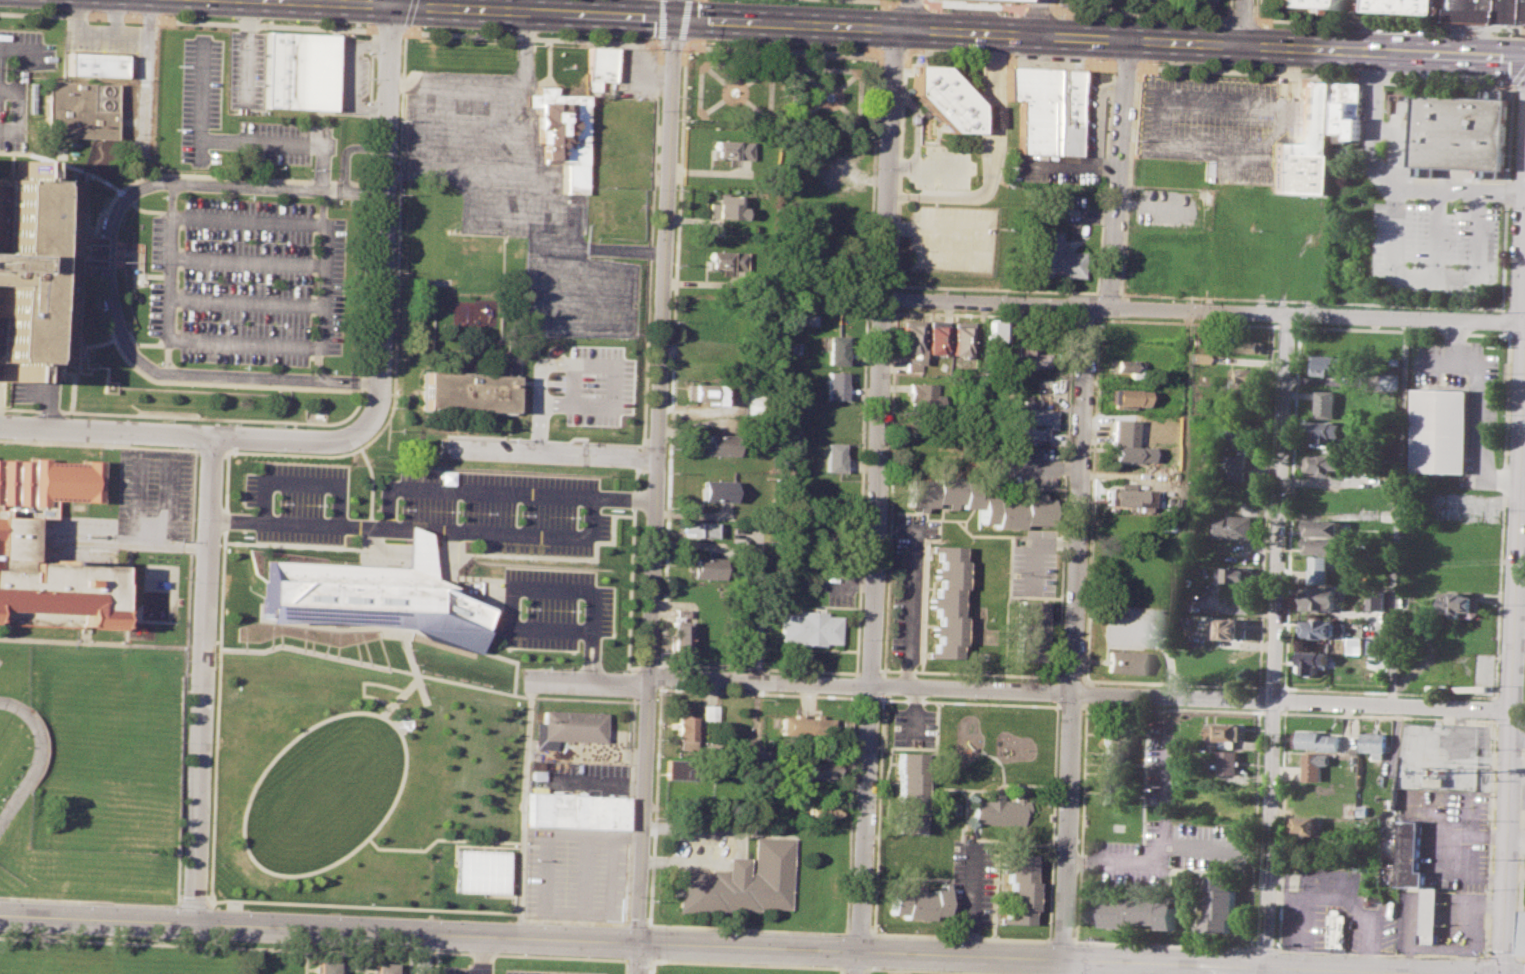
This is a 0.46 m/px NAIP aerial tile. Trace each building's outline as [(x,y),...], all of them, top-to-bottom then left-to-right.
[(1265,5),(1265,0),(1345,0),(1344,8),(1313,6),(1313,13),(1302,13),(1303,6),(1265,5)] [(1360,10),(1361,0),(1368,1),(1368,0),(1438,0),(1438,4),(1443,5),(1443,13),(1407,12),(1407,18),(1397,17),(1397,12),(1360,10)] [(1449,20),(1450,0),(1524,0),(1524,24),(1522,24),(1449,20)] [(262,108),(332,112),(337,35),(266,31),(262,108)] [(590,90),(600,90),(600,81),(614,81),(613,90),(629,90),(630,48),(591,47),(590,90)] [(63,75),(122,77),(122,54),(64,53),(63,75)] [(916,64),(915,93),(951,131),(975,132),(977,106),(943,69),(916,64)] [(1008,67),(1007,100),(1021,100),(1018,154),(1056,155),(1060,69),(1008,67)] [(1060,69),(1085,70),(1081,157),(1056,155),(1060,69)] [(1271,191),(1331,194),(1335,80),(1312,79),(1306,81),(1302,86),(1301,90),(1299,142),(1273,141),(1271,191)] [(40,135),(110,139),(113,84),(42,80),(40,135)] [(1336,140),(1338,80),(1363,81),(1361,141),(1336,140)] [(537,85),(554,86),(554,94),(585,95),(581,194),(563,193),(564,162),(540,161),(540,159),(541,143),(535,143),(536,106),(526,105),(526,94),(536,94),(537,85)] [(1412,166),(1416,94),(1509,100),(1505,171),(1412,166)] [(1002,106),(976,105),(976,127),(1001,127),(1002,106)] [(711,139),(750,141),(749,160),(710,158),(711,139)] [(67,368),(71,265),(92,267),(92,236),(74,235),(76,181),(0,177),(0,364),(67,368)] [(706,202),(715,202),(716,193),(736,194),(736,207),(742,207),(742,219),(706,218),(706,202)] [(1029,230),(1060,231),(1060,250),(1084,251),(1084,276),(1028,274),(1029,230)] [(706,250),(745,251),(744,270),(705,268),(706,250)] [(807,313),(818,313),(818,324),(807,324),(807,313)] [(926,319),(944,320),(943,354),(924,353),(926,319)] [(901,320),(920,320),(919,348),(922,348),(921,369),(906,369),(906,353),(900,352),(901,320)] [(951,320),(969,320),(968,354),(950,353),(951,320)] [(987,321),(1005,321),(1004,342),(986,341),(987,321)] [(829,334),(847,335),(846,363),(828,363),(829,334)] [(1222,334),(1238,335),(1238,341),(1267,342),(1266,351),(1222,349),(1222,334)] [(1013,347),(1033,348),(1032,353),(1048,354),(1048,367),(1013,367),(1013,347)] [(1189,352),(1206,352),(1206,362),(1189,362),(1189,352)] [(1317,355),(1354,357),(1353,376),(1316,375),(1317,355)] [(1109,358),(1142,359),(1142,372),(1108,370),(1109,358)] [(1239,368),(1266,368),(1265,383),(1239,382),(1239,368)] [(828,371),(845,371),(845,399),(827,399),(828,371)] [(416,410),(510,414),(512,377),(418,372),(416,410)] [(1380,373),(1399,374),(1399,389),(1379,388),(1380,373)] [(685,382),(720,384),(719,405),(709,405),(709,400),(685,399),(685,382)] [(908,382),(936,383),(936,393),(944,394),(943,408),(907,407),(908,382)] [(1107,388),(1144,389),(1143,405),(1107,404),(1107,388)] [(1416,388),(1469,390),(1467,472),(1413,470),(1416,388)] [(1319,390),(1337,391),(1336,417),(1318,417),(1319,390)] [(1019,397),(1037,398),(1037,409),(1054,409),(1054,428),(1047,428),(1046,439),(1018,438),(1019,423),(1014,423),(1014,412),(1019,412),(1019,397)] [(1110,418),(1135,419),(1134,446),(1153,447),(1153,463),(1108,461),(1110,418)] [(1232,421),(1251,420),(1251,447),(1232,447),(1232,421)] [(1317,421),(1346,422),(1346,441),(1316,440),(1317,421)] [(706,433),(733,434),(733,454),(702,453),(703,440),(706,440),(706,433)] [(825,442),(842,442),(841,472),(824,472),(825,442)] [(118,629),(120,565),(30,561),(32,517),(52,518),(53,499),(99,501),(101,459),(0,454),(0,624),(118,629)] [(1229,454),(1248,454),(1248,479),(1229,479),(1229,454)] [(1311,456),(1347,456),(1346,474),(1311,473),(1311,456)] [(903,478),(930,479),(930,475),(960,476),(959,481),(974,482),(974,495),(992,496),(992,501),(1000,501),(1000,495),(1011,496),(1011,501),(1019,501),(1020,492),(1040,493),(1040,499),(1058,500),(1057,524),(1020,523),(1020,528),(990,528),(990,522),(977,522),(977,506),(959,506),(959,502),(951,502),(951,508),(942,508),(942,503),(931,503),(931,506),(920,506),(920,511),(912,511),(912,506),(903,505),(903,478)] [(702,479),(733,479),(732,501),(701,501),(702,479)] [(1103,488),(1150,489),(1150,505),(1103,504),(1103,488)] [(1217,526),(1222,526),(1222,518),(1232,518),(1232,515),(1257,515),(1257,537),(1217,537),(1217,526)] [(1312,520),(1343,521),(1343,535),(1312,535),(1312,520)] [(681,521),(715,522),(715,536),(681,535),(681,521)] [(261,623),(410,630),(478,655),(492,611),(454,594),(454,586),(429,579),(423,534),(412,530),(402,526),(402,529),(401,568),(262,560),(261,623)] [(1312,538),(1344,539),(1344,553),(1311,552),(1312,538)] [(928,545),(961,546),(961,560),(964,560),(963,589),(959,589),(958,615),(962,615),(961,657),(925,656),(925,650),(931,650),(931,642),(935,642),(936,634),(930,634),(930,625),(936,625),(936,615),(931,615),(932,606),(927,606),(927,597),(932,597),(932,586),(936,586),(937,576),(932,576),(932,567),(936,567),(937,560),(933,560),(933,551),(928,551),(928,545)] [(1314,555),(1332,556),(1331,582),(1314,582),(1314,555)] [(694,557),(721,557),(721,578),(689,577),(690,563),(694,563),(694,557)] [(1224,566),(1255,566),(1255,581),(1224,581),(1224,566)] [(1309,588),(1315,588),(1316,585),(1333,585),(1333,589),(1341,589),(1341,603),(1330,603),(1330,611),(1309,611),(1309,588)] [(1372,609),(1388,610),(1388,591),(1372,591),(1372,609)] [(1444,591),(1467,592),(1467,597),(1481,597),(1480,616),(1443,615),(1444,591)] [(1014,601),(1044,602),(1043,659),(1013,658),(1014,601)] [(779,613),(796,613),(796,610),(824,612),(823,615),(838,616),(837,643),(822,642),(822,646),(794,645),(794,641),(778,641),(779,613)] [(1214,618),(1249,618),(1249,639),(1221,639),(1221,626),(1214,626),(1214,618)] [(1309,619),(1340,620),(1340,638),(1308,637),(1309,619)] [(669,620),(685,621),(685,655),(668,655),(669,620)] [(1366,637),(1352,637),(1352,653),(1366,654),(1366,637)] [(1371,639),(1384,639),(1384,652),(1371,652),(1371,639)] [(1104,650),(1154,652),(1152,674),(1103,671),(1104,650)] [(1301,651),(1332,652),(1332,667),(1320,667),(1320,674),(1300,674),(1301,651)] [(701,705),(717,705),(717,719),(701,719),(701,705)] [(676,709),(687,709),(687,716),(693,716),(692,748),(675,747),(676,709)] [(535,749),(556,749),(556,742),(604,743),(605,714),(544,712),(543,722),(536,722),(535,749)] [(778,716),(848,720),(847,743),(777,739),(778,716)] [(1101,722),(1131,723),(1127,803),(1097,801),(1101,722)] [(1208,722),(1245,724),(1244,740),(1208,739),(1208,722)] [(1448,724),(1490,725),(1490,746),(1470,746),(1469,757),(1454,756),(1455,746),(1442,746),(1442,733),(1448,733),(1448,724)] [(1297,730),(1324,730),(1323,735),(1341,735),(1340,751),(1321,751),(1321,747),(1296,747),(1297,730)] [(1366,731),(1388,732),(1387,758),(1377,757),(1377,753),(1365,752),(1366,731)] [(1221,749),(1241,750),(1240,774),(1221,773),(1221,749)] [(896,751),(924,752),(921,831),(892,830),(896,751)] [(1305,753),(1324,753),(1323,780),(1304,779),(1305,753)] [(666,758),(703,760),(702,779),(665,778),(666,758)] [(805,762),(839,763),(839,778),(805,778),(805,762)] [(972,798),(984,798),(984,792),(1002,793),(1002,799),(1014,799),(1015,792),(1024,793),(1024,800),(1029,800),(1029,814),(1023,814),(1023,824),(971,822),(972,798)] [(528,826),(625,829),(626,797),(529,794),(528,826)] [(809,802),(835,803),(835,817),(808,816),(809,802)] [(1359,804),(1370,804),(1370,816),(1359,816),(1359,804)] [(1293,816),(1324,817),(1324,826),(1319,826),(1318,834),(1309,834),(1307,830),(1292,830),(1293,816)] [(1400,819),(1421,820),(1419,871),(1425,871),(1425,885),(1398,884),(1400,819)] [(679,872),(711,873),(711,869),(726,869),(726,856),(749,856),(749,870),(754,871),(755,837),(794,838),(792,907),(760,906),(760,910),(720,909),(720,912),(678,910),(679,872)] [(456,891),(506,894),(509,851),(458,848),(456,891)] [(1005,852),(1030,852),(1030,881),(1034,882),(1033,909),(1029,909),(1029,923),(996,922),(997,893),(1007,893),(1007,881),(1004,881),(1004,870),(999,870),(999,862),(1005,862),(1005,852)] [(1207,875),(1234,875),(1234,889),(1238,889),(1237,918),(1233,918),(1232,932),(1206,931),(1206,916),(1210,916),(1211,890),(1207,890),(1207,875)] [(890,885),(905,886),(905,891),(912,891),(912,885),(921,886),(921,891),(931,892),(931,887),(941,888),(941,883),(948,883),(946,918),(902,917),(903,912),(889,911),(890,885)] [(1422,887),(1438,888),(1436,942),(1420,941),(1422,887)] [(1094,894),(1108,895),(1107,900),(1115,900),(1116,894),(1126,895),(1126,900),(1133,900),(1133,895),(1142,895),(1142,891),(1177,893),(1175,928),(1161,927),(1162,922),(1136,921),(1135,927),(1106,925),(1106,920),(1093,920),(1094,894)] [(1331,907),(1339,907),(1339,915),(1344,915),(1344,946),(1327,946),(1328,913),(1331,913),(1331,907)] [(337,960),(336,973),(316,973),(316,959),(337,960)] [(395,962),(395,973),(374,973),(374,961),(395,962)]
